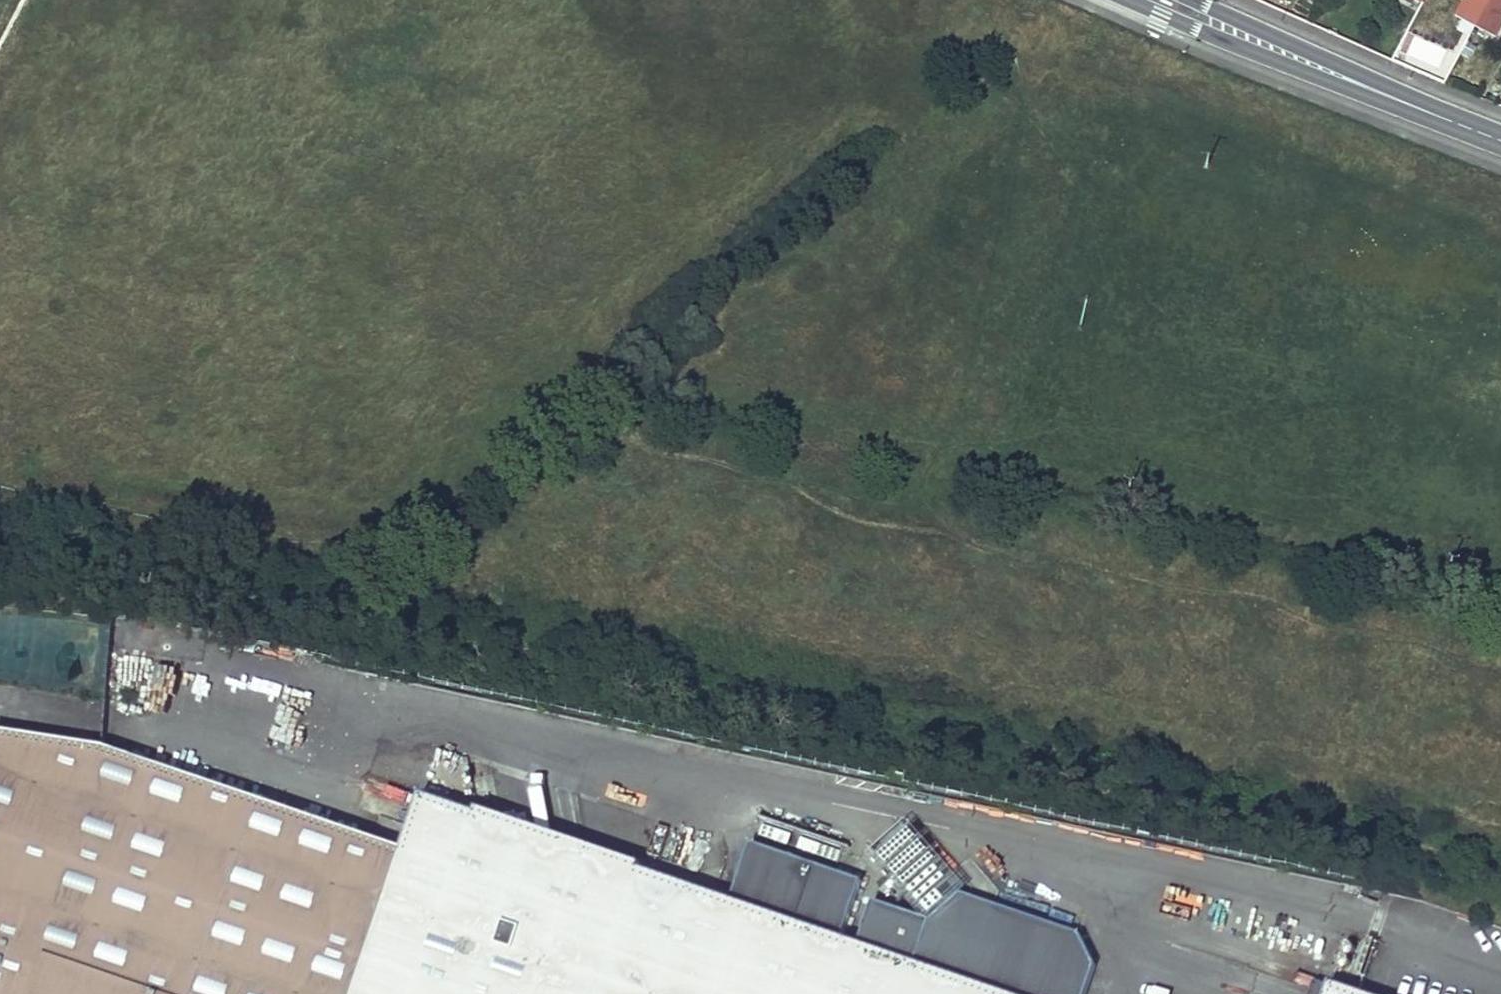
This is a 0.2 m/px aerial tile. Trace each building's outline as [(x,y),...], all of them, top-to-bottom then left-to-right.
[(1454,16),(1475,27),(1489,0),(1462,0),(1454,16)] [(1475,27),(1495,38),(1500,27),(1500,0),(1489,0),(1475,27)] [(1467,40),(1459,55),(1468,60),(1476,45),(1467,40)] [(1096,965),(1080,933),(962,893),(931,920),(873,901),(859,943),(843,937),(862,880),(751,842),(731,899),(642,869),(640,869),(593,878),(591,864),(566,869),(564,854),(539,858),(536,844),(512,848),(509,833),(486,840),(479,813),(477,813),(422,794),(403,849),(106,747),(0,731),(0,993),(1086,993),(1096,965)] [(477,813),(479,813),(486,840),(509,833),(512,848),(536,844),(539,858),(564,854),(566,869),(591,864),(593,878),(640,869),(640,868),(642,869),(643,864),(479,808),(477,813)] [(1315,981),(1311,993),(1326,993),(1329,985),(1315,981)] [(1330,982),(1329,985),(1326,993),(1366,993),(1330,982)]
